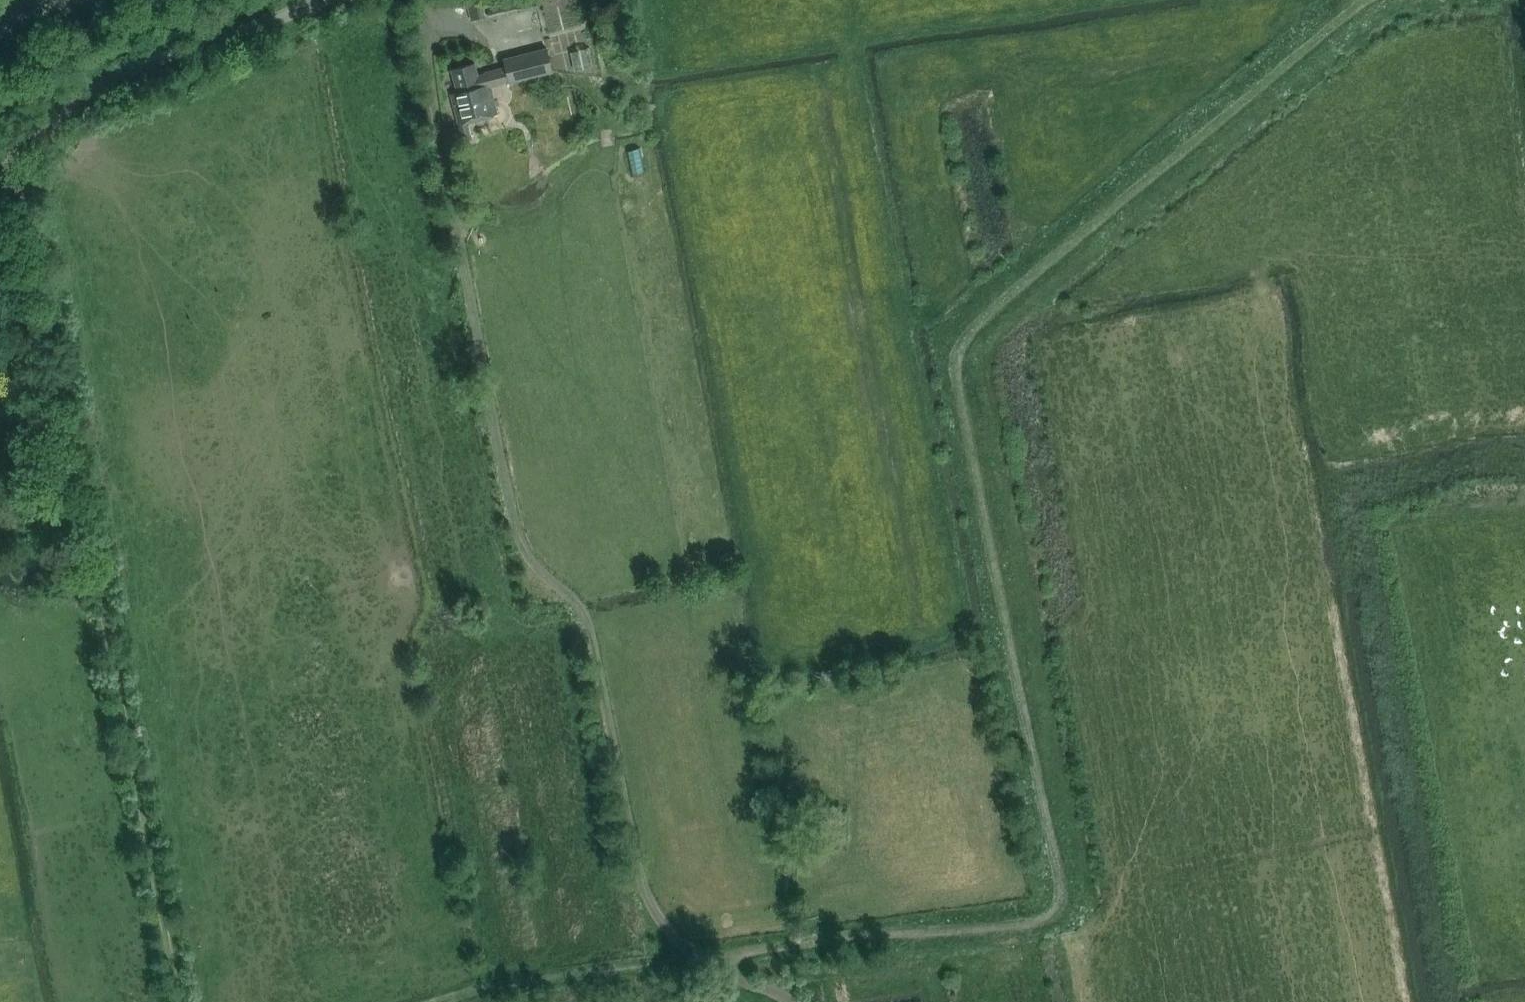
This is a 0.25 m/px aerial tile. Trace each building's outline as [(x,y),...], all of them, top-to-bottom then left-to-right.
[(473,139),(469,122),(498,115),(490,84),(510,80),(510,82),(553,72),(547,48),(505,59),(507,69),(479,77),(475,63),(452,69),(458,92),(451,94),(463,141),(473,139)]
